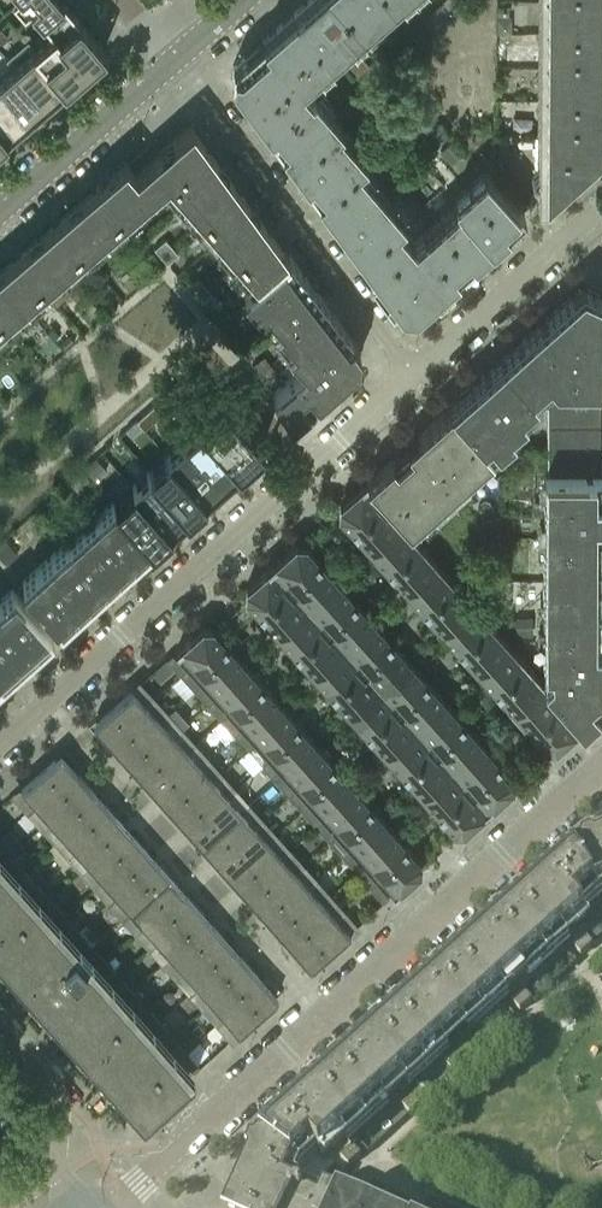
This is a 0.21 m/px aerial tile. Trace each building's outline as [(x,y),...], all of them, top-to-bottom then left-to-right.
[(30,6),(25,0),(16,0),(14,2),(23,13),(30,6)] [(63,0),(25,0),(30,6),(48,26),(69,8),(63,0)] [(339,0),(306,0),(279,24),(317,67),(363,27),(339,0)] [(363,27),(395,0),(339,0),(363,27)] [(544,145),(543,194),(544,193),(597,146),(601,143),(601,134),(601,131),(595,131),(595,118),(601,118),(601,80),(595,80),(595,67),(601,67),(601,64),(595,64),(595,52),(601,52),(601,13),(596,13),(596,1),(601,1),(601,0),(545,0),(544,145)] [(104,48),(69,8),(48,26),(52,32),(83,67),(104,48)] [(317,67),(279,24),(263,38),(301,81),(317,67)] [(83,67),(52,32),(34,48),(64,83),(83,67)] [(301,81),(263,38),(247,52),(274,83),(285,95),(301,81)] [(44,100),(64,83),(34,48),(14,65),(44,100)] [(345,59),(357,73),(369,63),(357,49),(345,59)] [(274,83),(247,52),(232,64),(231,79),(250,104),(274,83)] [(14,65),(0,77),(0,88),(25,117),(44,100),(14,65)] [(268,129),(310,92),(301,81),(285,95),(274,83),(250,104),(268,129)] [(0,88),(0,128),(5,134),(25,117),(0,88)] [(404,214),(389,197),(357,160),(364,153),(339,124),(342,122),(313,89),(310,92),(268,129),(293,162),(303,175),(306,179),(388,290),(430,253),(399,218),(404,214)] [(436,145),(450,132),(431,111),(418,125),(436,145)] [(110,235),(167,186),(214,241),(218,245),(251,283),(253,281),(287,251),(285,248),(283,249),(254,209),(255,208),(254,206),(252,207),(223,167),(224,166),(223,164),(222,165),(192,125),(193,124),(191,122),(135,170),(125,158),(123,160),(124,161),(115,169),(114,167),(112,169),(113,170),(76,203),(74,201),(74,202),(73,203),(74,204),(36,236),(35,235),(34,236),(34,237),(35,238),(0,268),(0,330),(3,327),(7,324),(46,290),(51,286),(106,239),(110,235)] [(450,161),(464,149),(454,137),(440,150),(450,161)] [(457,270),(520,214),(524,211),(485,168),(465,186),(454,195),(453,196),(457,201),(423,231),(436,247),(457,270)] [(445,184),(454,195),(465,186),(455,175),(445,184)] [(165,237),(154,246),(166,261),(177,251),(165,237)] [(436,247),(430,253),(388,290),(400,306),(415,308),(457,270),(436,247)] [(331,309),(287,251),(253,281),(251,283),(243,290),(275,326),(272,328),(288,347),(331,309)] [(211,291),(199,276),(188,286),(200,300),(211,291)] [(84,293),(75,282),(65,291),(74,301),(84,293)] [(582,284),(519,341),(554,381),(601,382),(601,294),(582,284)] [(223,321),(243,303),(235,294),(215,312),(223,321)] [(291,417),(357,360),(358,345),(331,309),(288,347),(304,364),(273,391),(291,417)] [(510,427),(539,401),(540,401),(554,381),(519,341),(449,404),(490,452),(513,431),(510,427)] [(264,355),(263,356),(252,364),(264,380),(277,371),(264,355)] [(554,381),(540,401),(542,403),(547,403),(547,444),(601,444),(601,382),(554,381)] [(225,400),(200,422),(238,464),(263,442),(225,400)] [(449,404),(366,479),(402,518),(407,525),(408,524),(490,452),(449,404)] [(200,422),(183,437),(221,479),(238,464),(200,422)] [(183,437),(166,452),(204,495),(221,479),(183,437)] [(547,444),(547,472),(601,472),(601,444),(547,444)] [(149,468),(187,510),(204,495),(166,452),(149,468)] [(95,455),(84,465),(95,478),(106,467),(95,455)] [(505,468),(499,461),(491,468),(498,475),(505,468)] [(149,468),(132,483),(169,525),(187,510),(149,468)] [(88,477),(82,469),(71,479),(77,486),(88,477)] [(601,513),(601,472),(547,472),(544,472),(543,493),(543,515),(543,536),(601,536),(601,513)] [(338,512),(369,547),(402,518),(366,479),(339,502),(338,512)] [(132,483),(114,499),(151,542),(152,542),(151,542),(169,525),(132,483)] [(114,499),(113,498),(83,526),(121,569),(151,542),(114,499)] [(402,518),(369,547),(405,587),(437,558),(408,524),(407,525),(402,518)] [(121,569),(83,526),(53,552),(91,596),(121,569)] [(491,577),(500,537),(489,534),(480,575),(491,577)] [(601,705),(601,601),(601,536),(543,536),(543,665),(557,665),(544,677),(543,677),(582,722),(601,705)] [(3,538),(0,541),(0,555),(6,562),(17,552),(3,538)] [(336,578),(304,542),(295,541),(271,563),(307,604),(336,578)] [(91,596),(53,552),(22,580),(60,623),(91,596)] [(437,558),(405,587),(441,627),(473,599),(437,558)] [(307,604),(271,563),(246,586),(245,595),(277,631),(307,604)] [(372,618),(343,586),(336,578),(307,604),(343,644),(372,618)] [(52,632),(13,587),(0,598),(0,678),(52,632)] [(473,599),(441,627),(476,667),(508,638),(473,599)] [(343,644),(307,604),(277,631),(313,671),(343,644)] [(532,615),(515,615),(515,620),(515,634),(532,634),(532,620),(532,615)] [(408,658),(372,618),(343,644),(378,684),(408,658)] [(211,625),(202,624),(176,647),(214,689),(243,661),(211,625)] [(508,638),(476,667),(512,707),(543,677),(544,677),(508,638)] [(378,684),(343,644),(313,671),(348,710),(378,684)] [(186,668),(176,656),(170,662),(180,673),(186,668)] [(444,698),(408,658),(378,684),(415,725),(444,698)] [(279,701),(250,668),(243,661),(214,689),(249,729),(279,701)] [(186,668),(180,673),(190,684),(196,679),(186,668)] [(543,677),(512,707),(545,745),(555,745),(582,722),(543,677)] [(138,682),(95,720),(92,722),(107,738),(152,698),(138,682)] [(415,725),(378,684),(348,710),(385,751),(415,725)] [(213,698),(203,687),(197,692),(206,703),(213,698)] [(152,698),(107,738),(108,739),(110,737),(122,751),(166,713),(152,698)] [(223,709),(213,698),(206,703),(217,714),(223,709)] [(480,738),(444,698),(415,725),(450,765),(480,738)] [(315,741),(286,708),(279,701),(249,729),(285,768),(315,741)] [(166,713),(122,751),(135,765),(133,767),(134,768),(179,728),(166,713)] [(240,728),(230,717),(223,722),(233,733),(240,728)] [(450,765),(415,725),(385,751),(420,791),(450,765)] [(179,728),(134,768),(135,769),(137,767),(149,782),(193,743),(179,728)] [(240,728),(233,733),(243,745),(250,739),(240,728)] [(512,775),(480,738),(450,765),(487,806),(512,784),(512,775)] [(352,782),(321,748),(315,741),(285,768),(322,810),(352,782)] [(193,743),(149,782),(162,796),(160,798),(161,798),(206,758),(193,743)] [(267,758),(256,747),(250,752),(260,764),(267,758)] [(60,751),(15,792),(29,808),(74,767),(60,751)] [(206,758),(161,798),(162,799),(164,798),(176,812),(220,773),(206,758)] [(277,769),(267,758),(260,764),(270,775),(277,769)] [(450,765),(420,791),(453,827),(462,828),(487,806),(450,765)] [(73,770),(75,768),(74,767),(29,808),(42,823),(86,784),(73,770)] [(220,773),(176,812),(189,826),(187,828),(188,829),(233,788),(220,773)] [(294,789),(284,778),(278,783),(288,794),(294,789)] [(388,822),(352,782),(322,810),(357,849),(388,822)] [(98,798),(86,784),(42,823),(56,838),(101,797),(100,796),(98,798)] [(233,788),(188,829),(188,830),(191,828),(204,842),(247,803),(233,788)] [(294,789),(288,794),(298,806),(304,800),(294,789)] [(100,800),(102,798),(101,797),(56,838),(69,853),(113,814),(100,800)] [(247,803),(204,842),(216,857),(214,858),(215,859),(260,819),(247,803)] [(321,819),(311,808),(305,813),(315,824),(321,819)] [(125,828),(113,814),(69,853),(83,868),(128,828),(127,827),(125,828)] [(260,819),(215,859),(216,860),(218,858),(231,873),(274,834),(260,819)] [(331,830),(321,819),(315,824),(325,836),(331,830)] [(420,858),(388,822),(357,849),(394,890),(419,867),(420,858)] [(127,830),(129,828),(128,828),(83,868),(96,883),(140,845),(127,830)] [(274,834),(231,873),(243,887),(241,889),(242,890),(287,849),(274,834)] [(348,849),(338,838),(332,843),(342,855),(348,849)] [(597,845),(594,843),(584,847),(583,851),(566,862),(562,861),(554,868),(555,872),(549,877),(577,907),(578,907),(596,890),(601,887),(601,843),(597,845)] [(152,859),(140,845),(96,883),(110,898),(155,858),(154,857),(152,859)] [(287,849),(242,890),(243,891),(245,889),(258,903),(301,864),(287,849)] [(358,860),(348,849),(342,855),(352,866),(358,860)] [(13,856),(7,862),(17,873),(23,867),(13,856)] [(154,861),(156,859),(155,858),(110,898),(124,914),(167,875),(154,861)] [(0,863),(0,951),(30,985),(24,990),(25,991),(31,986),(41,998),(36,1003),(37,1004),(43,999),(144,1112),(138,1117),(140,1119),(189,1075),(0,863)] [(301,864),(258,903),(270,917),(268,919),(269,920),(314,879),(301,864)] [(33,879),(23,867),(17,873),(27,884),(33,879)] [(365,868),(359,873),(369,885),(375,879),(365,868)] [(180,889),(167,875),(124,914),(137,929),(183,888),(182,887),(180,889)] [(540,886),(523,901),(519,899),(512,907),(512,910),(503,919),(499,918),(493,923),(495,926),(532,966),(586,916),(578,907),(577,907),(549,877),(540,886)] [(314,879),(269,920),(270,921),(272,919),(285,933),(328,894),(314,879)] [(385,891),(375,879),(369,885),(379,896),(385,891)] [(40,886),(34,892),(44,903),(50,897),(40,886)] [(181,891),(184,889),(183,888),(137,929),(151,944),(194,905),(181,891)] [(328,894),(285,933),(297,947),(295,949),(296,950),(341,909),(328,894)] [(60,909),(50,897),(44,903),(54,914),(60,909)] [(591,904),(583,911),(588,917),(597,910),(591,904)] [(207,920),(194,905),(151,944),(164,959),(210,919),(209,918),(207,920)] [(341,909),(296,950),(310,966),(356,925),(341,909)] [(67,916),(61,922),(71,933),(77,928),(67,916)] [(208,921),(210,919),(164,959),(178,974),(221,936),(208,921)] [(589,930),(597,939),(601,934),(601,921),(601,920),(589,930)] [(480,1013),(532,966),(495,926),(462,956),(459,955),(451,962),(452,966),(443,973),(480,1013)] [(87,939),(77,928),(71,933),(81,944),(87,939)] [(234,950),(221,936),(178,974),(191,989),(237,949),(236,948),(234,950)] [(593,944),(585,936),(573,947),(581,955),(593,944)] [(95,947),(89,952),(99,964),(105,958),(95,947)] [(235,952),(237,950),(237,949),(191,989),(205,1004),(248,966),(235,952)] [(589,965),(597,973),(601,969),(601,955),(601,954),(589,965)] [(112,955),(106,960),(105,958),(99,964),(109,975),(121,964),(112,955)] [(261,980),(248,966),(205,1004),(218,1019),(264,979),(263,978),(261,980)] [(480,1013),(443,973),(439,972),(431,979),(432,983),(391,1020),(427,1061),(480,1013)] [(122,977),(116,983),(125,994),(132,988),(122,977)] [(278,995),(264,979),(218,1019),(233,1035),(278,995)] [(132,988),(125,994),(136,1005),(142,1000),(132,988)] [(512,1002),(520,1011),(532,1000),(524,991),(512,1002)] [(149,1007),(142,1013),(153,1024),(159,1018),(149,1007)] [(169,1030),(159,1018),(153,1024),(163,1035),(169,1030)] [(372,1034),(372,1037),(343,1064),(339,1063),(334,1068),(372,1111),(427,1061),(391,1020),(383,1027),(379,1026),(372,1034)] [(176,1038),(170,1043),(179,1054),(186,1049),(176,1038)] [(454,1074),(475,1055),(466,1044),(445,1063),(454,1074)] [(196,1060),(186,1049),(179,1054),(190,1065),(196,1060)] [(311,1089),(312,1093),(285,1116),(313,1147),(321,1157),(372,1111),(334,1068),(331,1070),(332,1074),(322,1083),(319,1082),(311,1089)] [(421,1085),(414,1091),(400,1103),(410,1114),(431,1095),(421,1085)] [(269,1131),(257,1148),(253,1148),(249,1158),(251,1161),(230,1207),(335,1207),(340,1197),(340,1195),(324,1188),(319,1199),(286,1184),(295,1163),(313,1147),(285,1116),(280,1121),(276,1120),(268,1127),(269,1131)] [(361,1155),(353,1146),(341,1157),(348,1166),(361,1155)] [(340,1197),(335,1207),(365,1207),(340,1197)] [(429,1198),(425,1206),(424,1207),(451,1207),(429,1198)]
